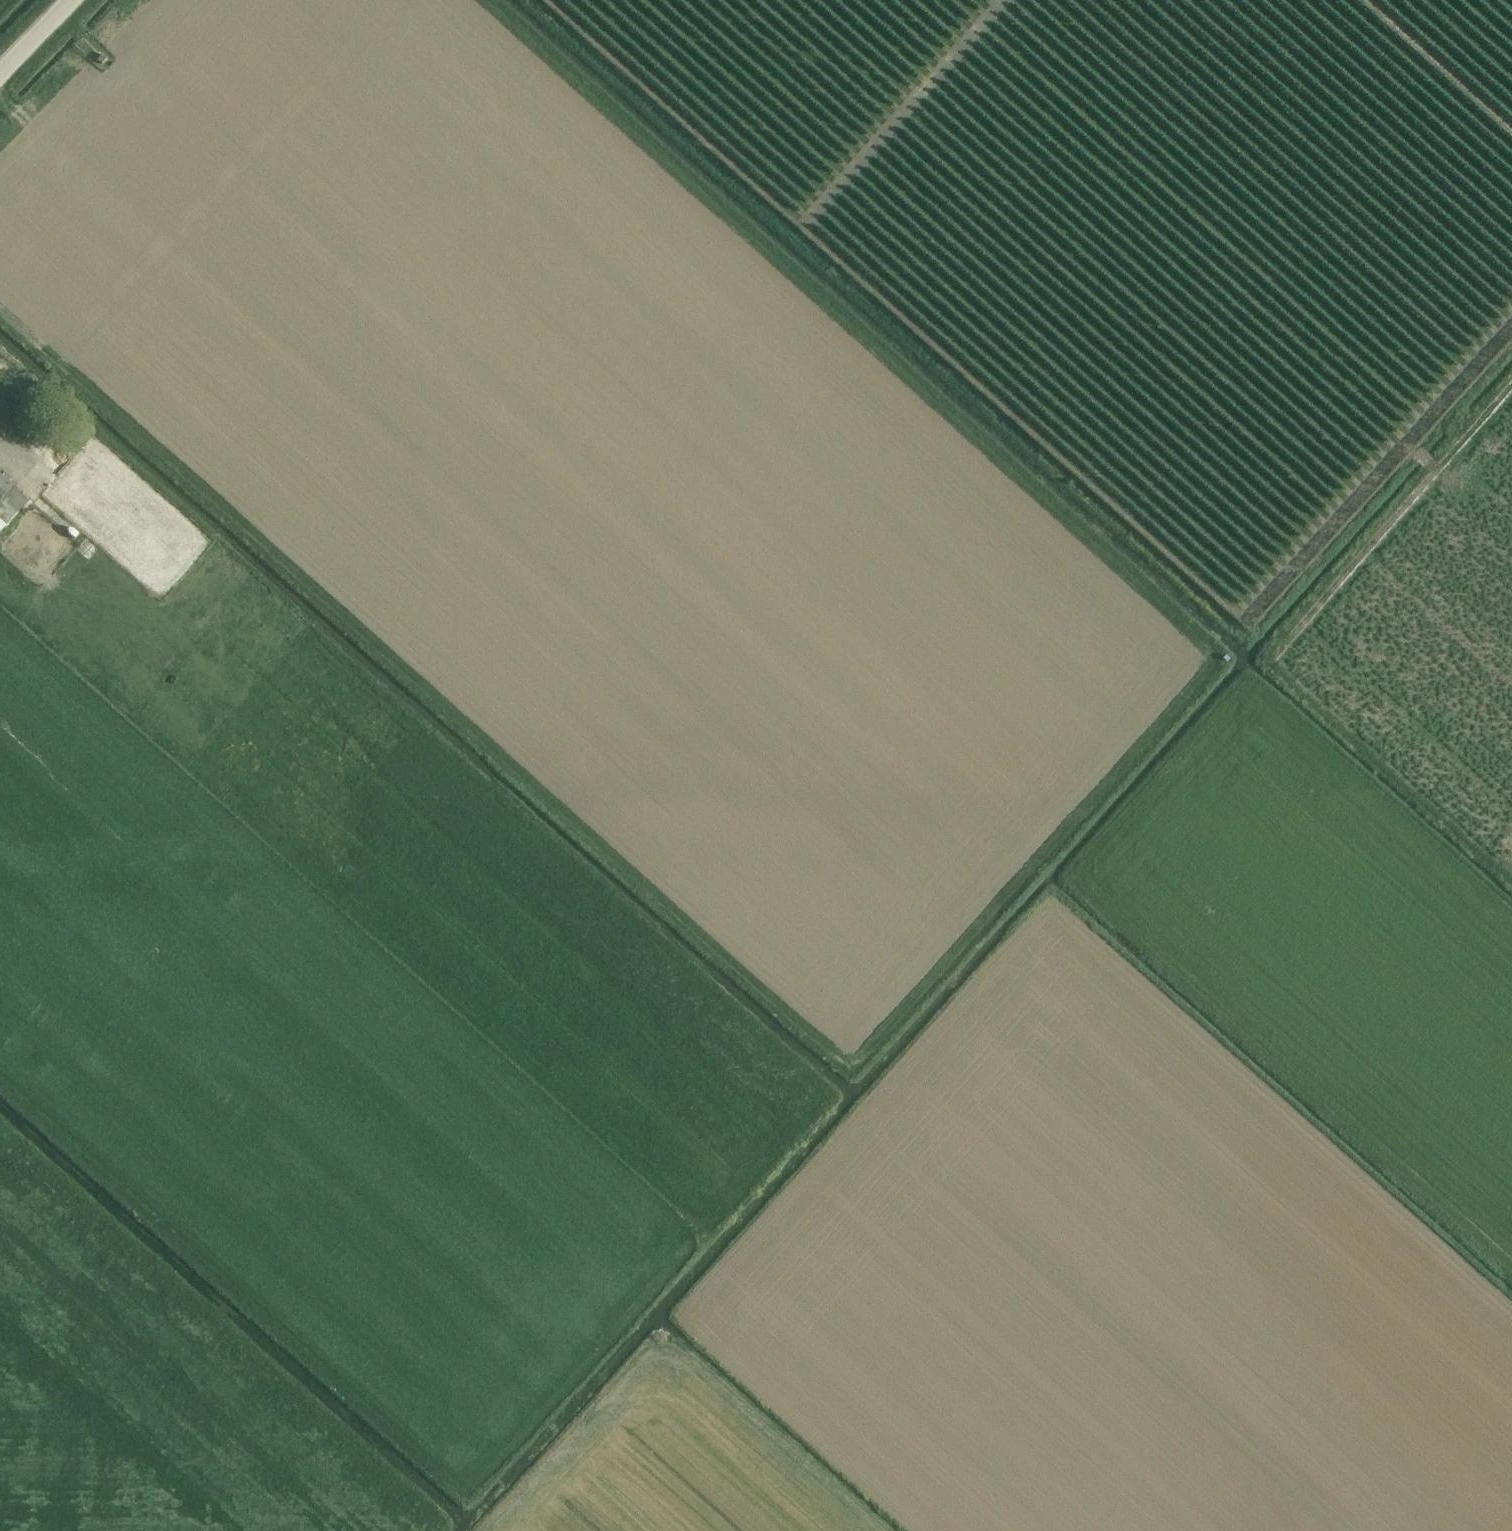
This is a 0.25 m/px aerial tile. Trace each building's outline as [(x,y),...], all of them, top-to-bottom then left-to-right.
[(107,57),(102,53),(97,60),(102,63),(107,57)] [(29,501),(0,475),(0,533),(29,501)]
